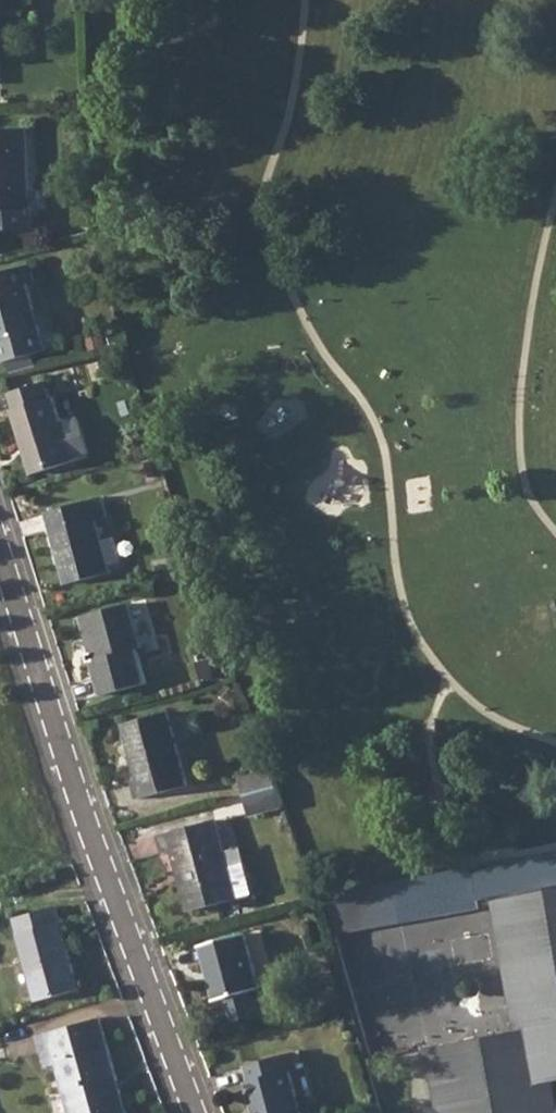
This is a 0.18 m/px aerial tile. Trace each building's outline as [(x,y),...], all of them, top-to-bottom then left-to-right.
[(0,130),(0,231),(34,229),(33,210),(30,210),(26,129),(0,130)] [(8,360),(34,353),(46,350),(27,283),(36,282),(31,264),(0,273),(0,355),(2,362),(8,360)] [(34,353),(8,360),(12,375),(38,368),(34,353)] [(12,410),(23,447),(30,443),(39,472),(74,461),(73,460),(89,455),(79,421),(63,426),(54,396),(51,396),(46,381),(10,392),(15,409),(12,410)] [(30,443),(23,447),(32,474),(39,472),(30,443)] [(102,497),(47,512),(66,583),(111,571),(96,519),(108,516),(102,497)] [(117,569),(127,567),(115,517),(105,519),(117,569)] [(131,602),(85,615),(94,652),(89,654),(91,662),(94,661),(103,694),(147,682),(138,649),(144,647),(131,602)] [(168,711),(123,723),(139,780),(133,781),(138,799),(188,785),(168,711)] [(271,770),(240,778),(245,795),(277,786),(271,770)] [(277,786),(245,795),(250,812),(283,803),(277,786)] [(217,820),(158,836),(163,854),(172,851),(189,912),(254,894),(245,863),(229,867),(217,820)] [(337,893),(324,895),(333,934),(403,921),(396,883),(337,893)] [(427,1049),(438,1109),(427,1111),(427,1112),(555,1112),(555,890),(494,900),(516,1032),(427,1049)] [(56,906),(14,918),(37,1002),(80,990),(56,906)] [(245,934),(201,946),(216,1000),(228,996),(236,1021),(267,1013),(245,934)] [(38,1036),(47,1068),(57,1066),(71,1112),(129,1112),(101,1019),(38,1036)] [(245,1065),(250,1081),(245,1083),(254,1112),(301,1112),(291,1071),(299,1069),(294,1053),(245,1065)]
